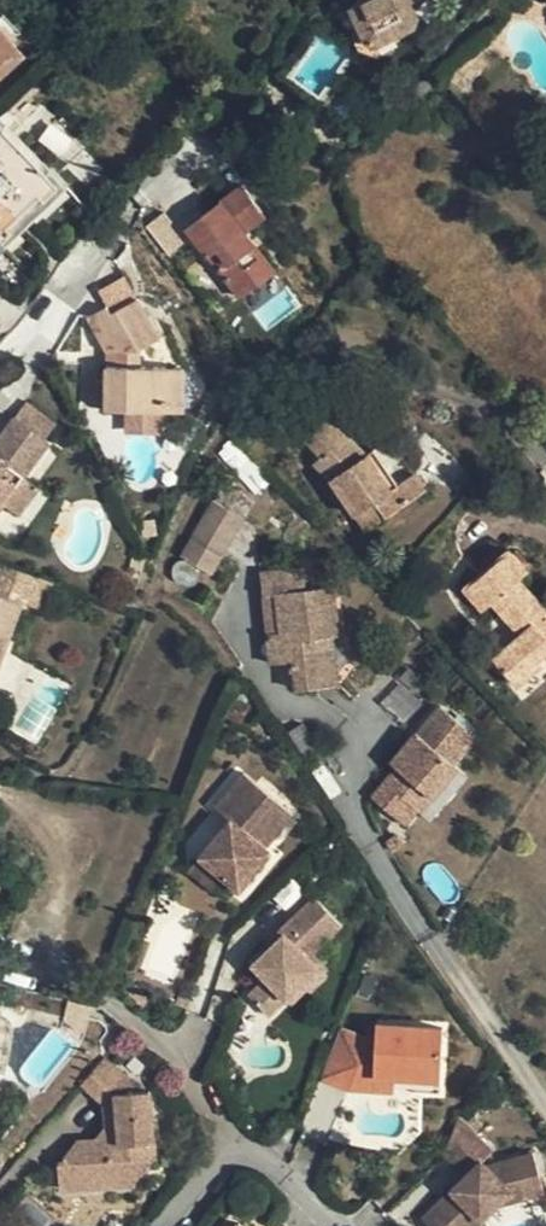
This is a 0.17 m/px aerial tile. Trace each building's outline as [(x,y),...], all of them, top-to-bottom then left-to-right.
[(411,0),(361,0),(351,5),(358,19),(369,38),(380,42),(398,33),(415,25),(418,15),(411,0)] [(28,61),(7,39),(17,31),(4,15),(0,19),(0,87),(28,61)] [(393,48),(398,33),(380,42),(369,38),(358,19),(352,35),(360,50),(378,55),(393,48)] [(322,95),(320,99),(330,106),(343,86),(332,80),(322,95)] [(0,239),(13,227),(9,222),(42,189),(47,194),(60,179),(49,169),(5,123),(0,128),(0,239)] [(53,165),(49,169),(60,179),(47,194),(42,189),(9,222),(13,227),(0,239),(4,243),(69,180),(53,165)] [(254,260),(263,253),(245,230),(266,212),(244,185),(216,205),(205,214),(188,227),(208,253),(217,246),(228,261),(219,268),(240,294),(264,274),(254,260)] [(200,207),(205,214),(216,205),(210,198),(200,207)] [(208,253),(219,268),(228,261),(217,246),(208,253)] [(274,268),(263,253),(254,260),(264,274),(274,268)] [(101,288),(108,304),(113,310),(139,297),(126,275),(101,288)] [(113,310),(108,304),(90,315),(108,346),(116,346),(116,362),(107,363),(107,407),(185,408),(184,364),(143,364),(143,345),(161,335),(139,297),(113,310)] [(108,346),(107,363),(116,362),(116,346),(108,346)] [(28,401),(18,415),(50,439),(60,425),(28,401)] [(360,441),(363,439),(322,402),(300,427),(317,443),(310,451),(329,469),(351,500),(374,485),(385,503),(426,475),(414,458),(394,470),(384,453),(373,462),(360,441)] [(50,439),(18,415),(0,439),(0,509),(5,502),(25,475),(50,439)] [(371,435),(363,439),(360,441),(373,462),(384,453),(371,435)] [(39,485),(25,475),(5,502),(19,513),(39,485)] [(362,517),(385,503),(374,485),(351,500),(362,517)] [(182,557),(202,567),(211,572),(219,555),(191,541),(182,557)] [(545,649),(545,606),(520,576),(528,569),(509,550),(467,587),(484,608),(494,599),(523,631),(496,655),(519,681),(540,662),(537,657),(545,649)] [(202,571),(202,567),(182,557),(176,562),(173,568),(173,574),(176,580),(181,585),(189,586),(195,585),(200,580),(202,575),(202,571)] [(23,599),(32,603),(42,576),(1,561),(0,562),(0,661),(23,599)] [(261,572),(263,592),(274,593),(278,630),(268,631),(272,661),(293,658),(294,671),(297,670),(299,687),(338,682),(331,633),(339,632),(334,585),(307,589),(304,567),(261,572)] [(263,592),(268,631),(278,630),(274,593),(263,592)] [(474,735),(439,705),(415,734),(390,763),(395,768),(370,798),(388,814),(401,798),(416,811),(454,766),(450,763),(474,735)] [(321,747),(304,722),(290,730),(307,755),(321,747)] [(290,813),(244,772),(214,804),(227,817),(195,852),(235,889),(258,862),(252,856),(261,846),(290,813)] [(401,798),(388,814),(403,826),(416,811),(401,798)] [(267,852),(261,846),(252,856),(258,862),(267,852)] [(343,922),(315,894),(283,927),(287,931),(273,944),(254,962),(269,977),(252,993),(272,1014),(291,995),(322,963),(312,954),(319,946),(343,922)] [(273,944),(287,931),(283,927),(270,941),(273,944)] [(335,962),(319,946),(312,954),(322,963),(291,995),(297,1001),(314,983),(318,986),(331,973),(327,970),(335,962)] [(363,1032),(341,1023),(322,1074),(353,1085),(362,1059),(376,1061),(377,1070),(441,1073),(443,1021),(378,1019),(376,1034),(363,1032)] [(376,1061),(362,1059),(353,1085),(441,1088),(441,1073),(377,1070),(376,1061)] [(126,1088),(96,1062),(75,1087),(99,1109),(100,1133),(105,1138),(98,1150),(92,1147),(72,1147),(51,1168),(75,1170),(73,1192),(120,1191),(143,1162),(143,1098),(126,1095),(126,1088)] [(463,1114),(449,1153),(471,1175),(431,1219),(438,1225),(467,1225),(481,1213),(487,1219),(505,1200),(545,1187),(545,1171),(539,1151),(493,1162),(488,1157),(496,1149),(463,1114)] [(73,1192),(75,1170),(51,1168),(54,1194),(73,1192)] [(467,1225),(480,1225),(487,1219),(481,1213),(467,1225)]
